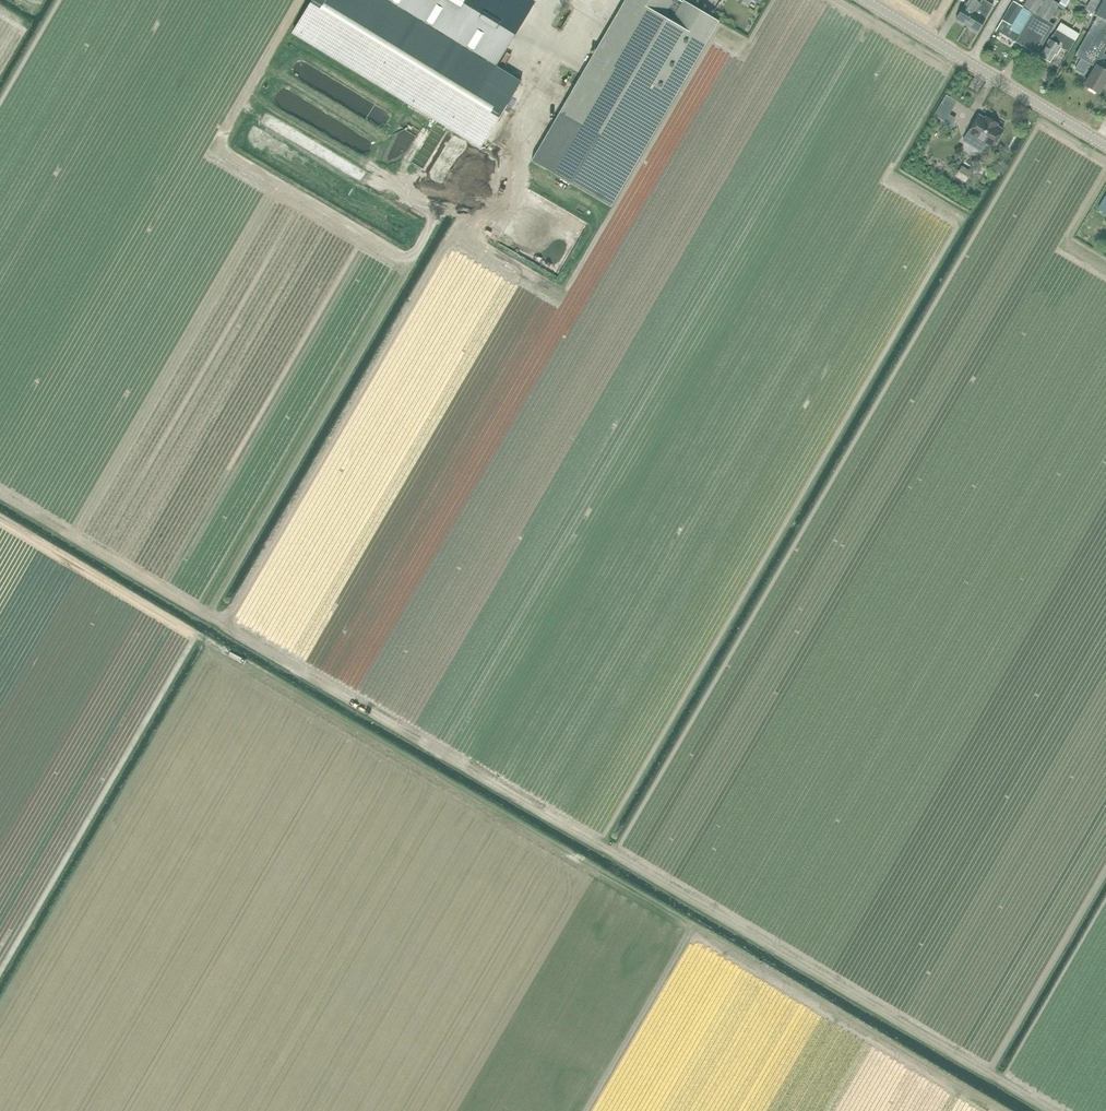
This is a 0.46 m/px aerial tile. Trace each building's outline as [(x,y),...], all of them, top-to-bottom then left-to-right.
[(496,66),(385,0),(312,0),(292,33),(480,148),(522,81),(496,66)] [(534,0),(385,0),(496,66),(535,1),(534,0)] [(681,1),(680,0),(625,0),(560,112),(532,161),(612,207),(639,158),(719,21),(692,5),(695,0),(681,0),(681,1)] [(980,3),(975,0),(968,0),(965,6),(964,5),(956,19),(967,26),(980,3)] [(991,10),(993,5),(985,0),(982,0),(980,3),(967,26),(978,32),(991,10)] [(1058,4),(1052,0),(1026,0),(1022,6),(1033,12),(1019,34),(1016,32),(1017,28),(1012,25),(1023,7),(1013,1),(996,30),(1037,55),(1055,25),(1048,22),(1052,15),(1059,4),(1058,4)] [(1094,15),(1097,16),(1075,56),(1081,59),(1075,70),(1084,75),(1090,64),(1094,66),(1088,77),(1084,85),(1098,94),(1105,81),(1105,70),(1105,69),(1105,56),(1103,54),(1105,49),(1105,0),(1103,0),(1094,15)] [(1055,53),(1057,55),(1061,48),(1069,52),(1076,41),(1057,29),(1051,40),(1048,39),(1038,56),(1049,62),(1055,53)] [(939,104),(933,115),(951,125),(955,117),(949,114),(950,111),(939,104)] [(984,117),(980,114),(963,141),(982,153),(986,146),(991,149),(1004,129),(998,125),(999,124),(985,115),(984,117)] [(955,177),(966,183),(972,171),(962,165),(955,177)]
